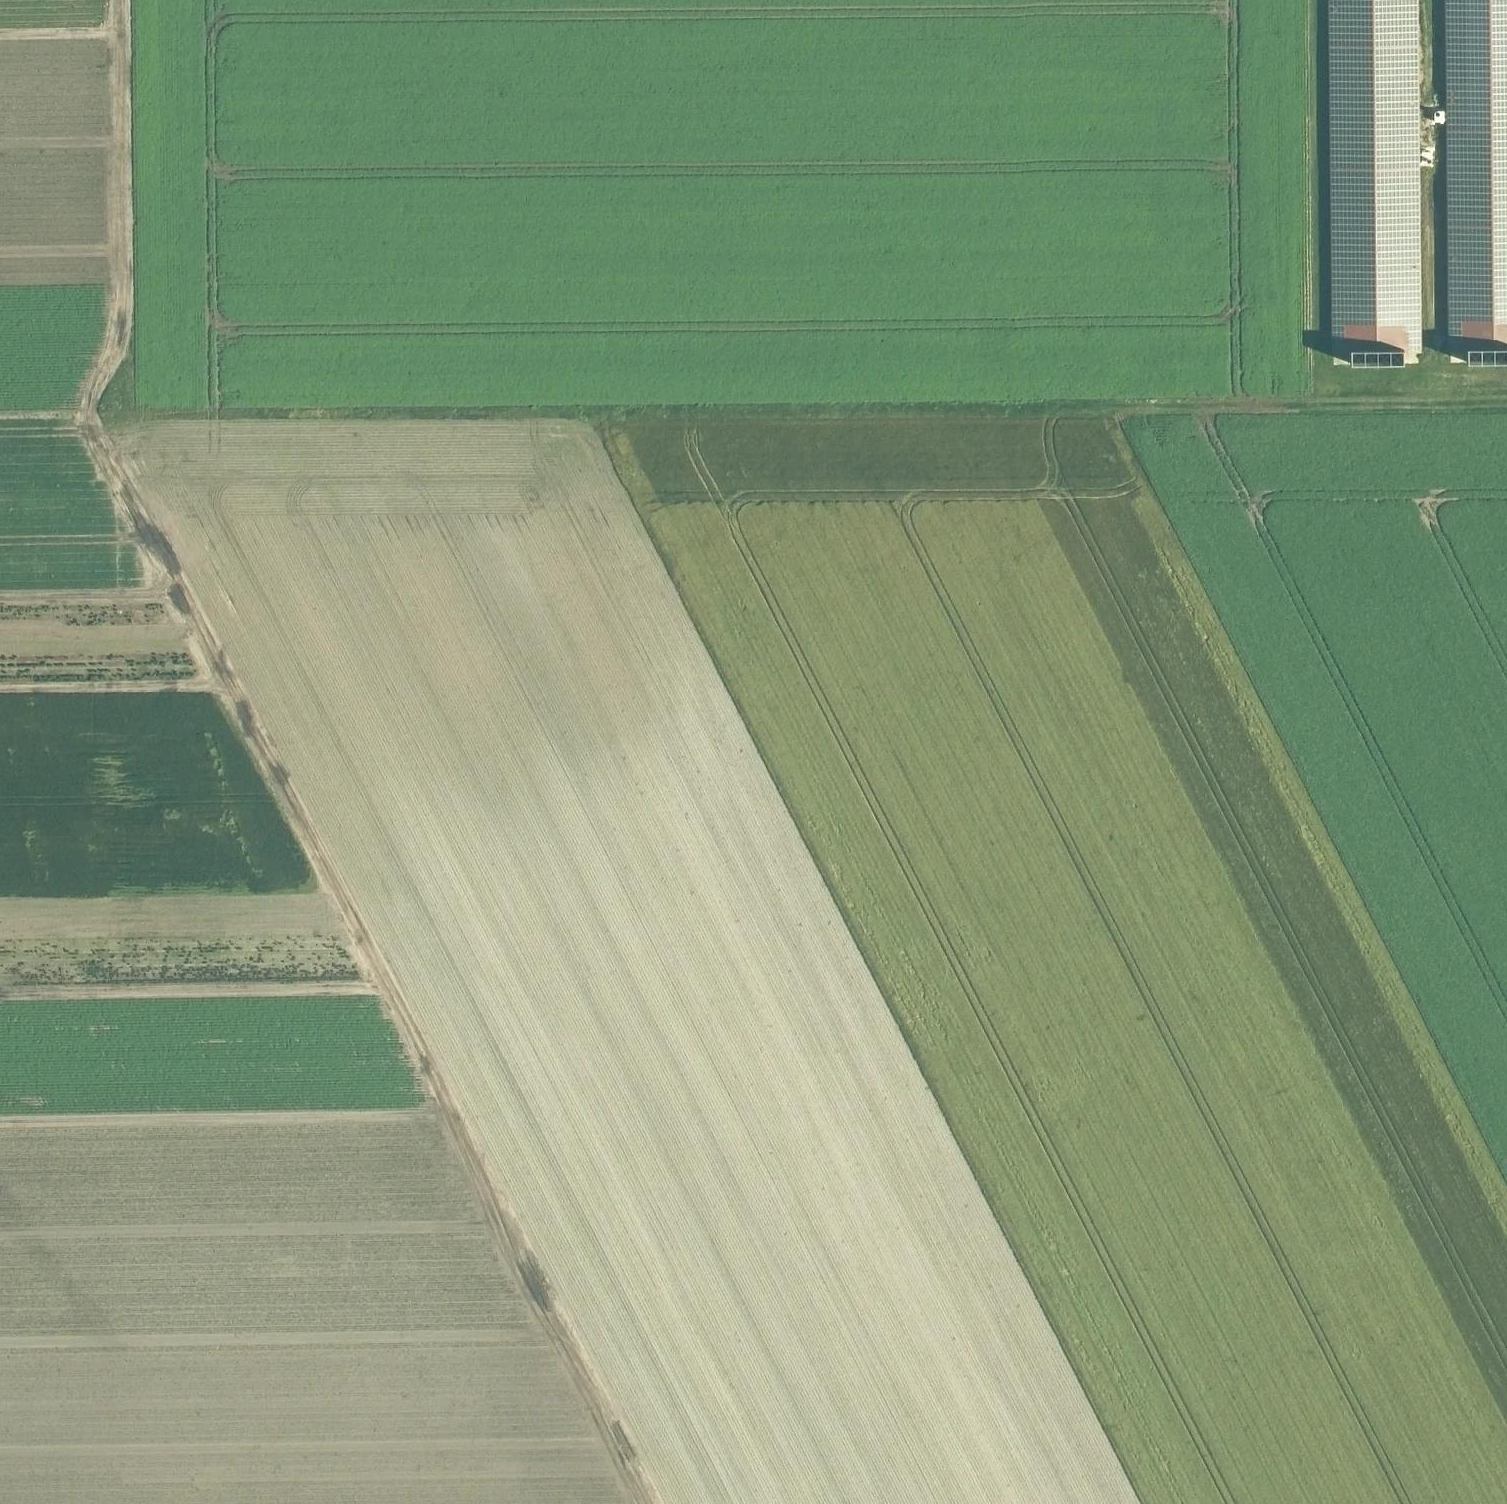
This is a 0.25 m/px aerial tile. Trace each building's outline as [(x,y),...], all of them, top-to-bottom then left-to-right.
[(1323,361),(1435,358),(1431,0),(1320,0),(1323,361)] [(1435,358),(1506,357),(1506,0),(1431,0),(1435,358)]
